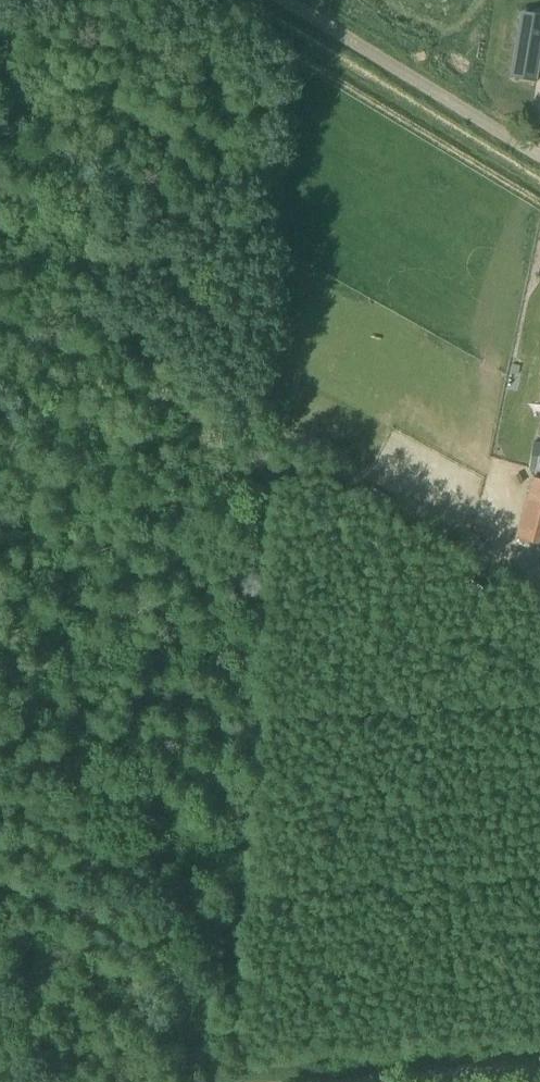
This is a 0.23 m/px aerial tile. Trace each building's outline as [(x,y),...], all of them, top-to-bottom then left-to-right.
[(508,77),(535,82),(539,54),(539,15),(519,11),(508,77)] [(532,443),(528,471),(539,473),(539,444),(532,443)] [(532,479),(516,538),(539,544),(539,482),(532,479)]
